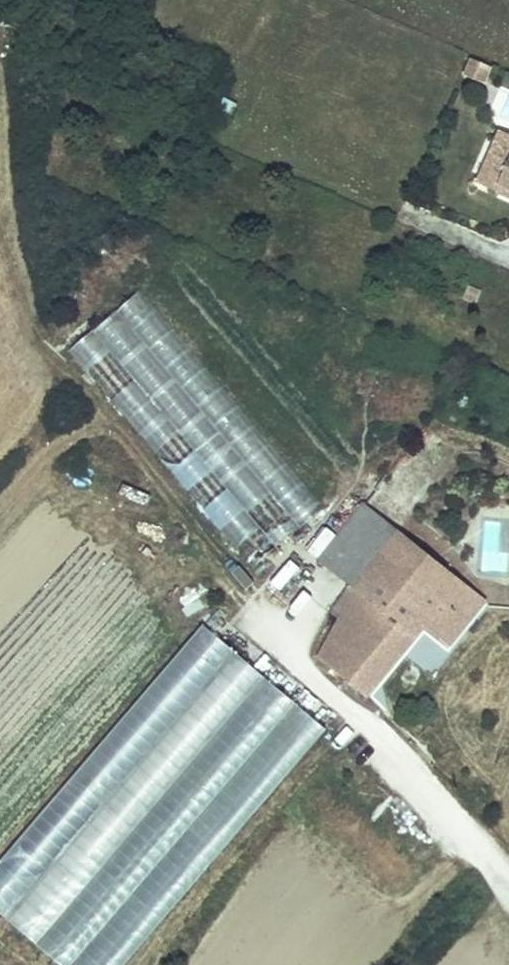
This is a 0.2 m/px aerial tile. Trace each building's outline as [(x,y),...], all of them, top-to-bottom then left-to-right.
[(468,59),(467,76),(488,78),(490,62),(468,59)] [(501,136),(477,188),(496,196),(499,189),(508,193),(508,140),(501,136)] [(499,189),(496,196),(508,202),(508,193),(499,189)] [(323,508),(242,409),(218,428),(189,394),(211,376),(141,290),(69,348),(249,568),(323,508)] [(211,375),(190,392),(218,426),(239,409),(211,375)] [(388,537),(354,511),(311,568),(345,592),(329,618),(340,627),(320,661),(367,697),(422,628),(442,644),(473,606),(437,577),(411,610),(367,575),(388,537)] [(411,610),(437,577),(388,537),(367,575),(411,610)] [(232,582),(245,577),(235,554),(223,560),(232,582)] [(262,681),(200,629),(0,864),(0,924),(32,952),(262,681)] [(323,734),(262,681),(32,952),(48,964),(126,964),(323,734)]
